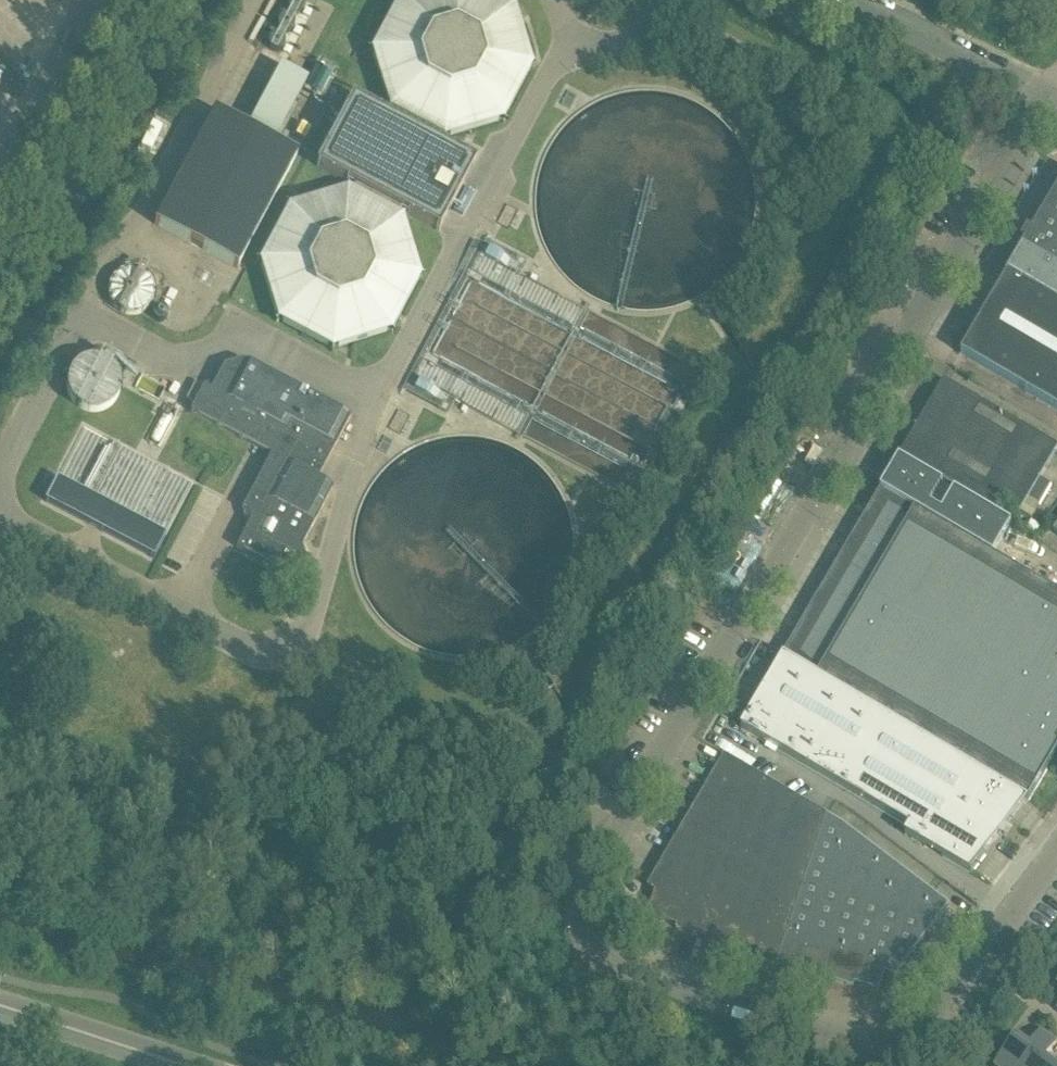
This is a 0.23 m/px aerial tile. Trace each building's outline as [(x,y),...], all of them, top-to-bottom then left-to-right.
[(487,0),(417,0),(409,5),(405,0),(402,0),(407,6),(399,15),(392,25),(387,36),(384,48),(384,51),(369,50),(368,52),(383,53),(384,66),(386,79),(391,91),(398,102),(384,114),(353,97),(316,166),(348,183),(346,201),(333,201),(320,204),(308,209),(298,216),(288,205),(286,206),(296,217),(287,227),(280,238),(275,250),(272,262),(257,261),(257,263),(272,264),(273,277),(275,290),(280,302),(287,312),(275,322),(276,323),(288,314),(298,323),(308,330),(320,335),(333,337),(331,353),(333,353),(335,338),(348,337),(360,335),(372,330),(383,323),(393,335),(394,333),(385,322),(394,312),(401,301),(406,290),(409,277),(424,278),(424,276),(409,275),(408,262),(406,249),(401,237),(393,226),(408,214),(439,231),(476,162),(444,145),(446,127),(459,127),(472,124),(484,119),(495,112),(504,124),(506,122),(496,111),(505,101),(512,91),(517,79),(520,66),(535,67),(535,66),(520,64),(520,56),(519,48),(516,36),(512,25),(505,16),(517,6),(516,5),(504,14),(495,5),(487,0)] [(962,355),(1056,410),(1056,192),(962,355)] [(351,418),(243,361),(224,366),(212,390),(204,386),(191,412),(271,455),(243,509),(256,516),(250,529),(248,528),(238,548),(299,581),(310,560),(297,553),(303,541),(305,543),(334,488),(318,480),(351,418)] [(1053,486),(1042,480),(1056,453),(1056,447),(945,382),(900,459),(996,515),(1003,503),(1021,514),(1033,520),(1041,507),(1053,486)] [(1012,524),(996,515),(900,459),(881,492),(993,556),(1012,524)] [(45,501),(153,558),(165,535),(57,478),(45,501)] [(993,556),(881,492),(784,657),(1030,800),(1056,754),(1056,594),(993,556)] [(1036,537),(1039,532),(1042,528),(1032,522),(1027,532),(1036,537)] [(1029,802),(1030,800),(784,657),(741,730),(910,829),(905,835),(972,875),(986,856),(983,854),(999,832),(1004,835),(1009,826),(1006,824),(1025,799),(1029,802)] [(778,963),(827,815),(725,756),(649,887),(657,892),(649,916),(678,925),(677,930),(741,951),(742,947),(757,952),(756,956),(778,963)] [(1049,1037),(1041,1031),(1030,1046),(1018,1037),(996,1065),(1027,1065),(1049,1037)] [(1027,1065),(1056,1065),(1047,1058),(1056,1044),(1056,1043),(1049,1037),(1027,1065)]
